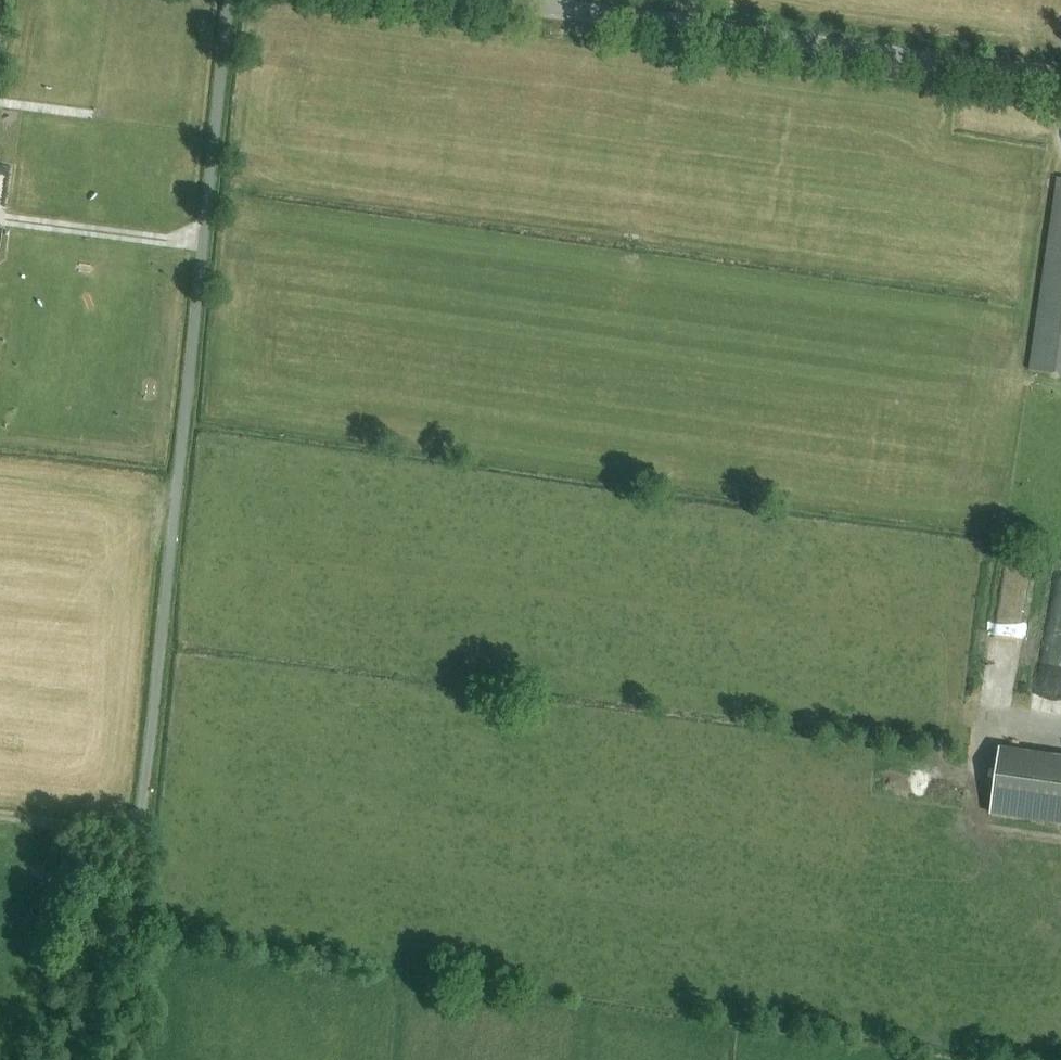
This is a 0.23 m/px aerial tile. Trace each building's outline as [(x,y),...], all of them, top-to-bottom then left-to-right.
[(1060,374),(1060,178),(1057,177),(1029,369),(1060,374)] [(1005,627),(1021,628),(1021,619),(1035,619),(1035,598),(1006,597),(1005,627)] [(1000,746),(990,814),(1060,824),(1060,755),(1000,746)]
